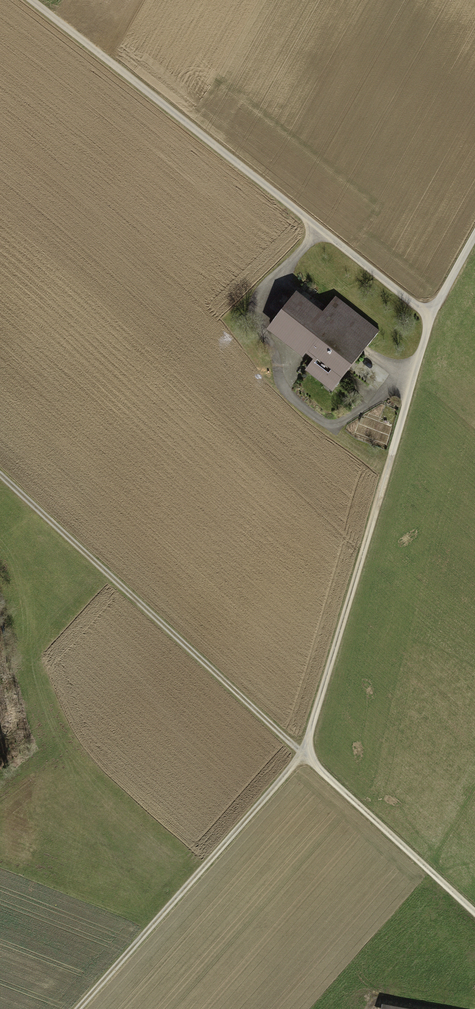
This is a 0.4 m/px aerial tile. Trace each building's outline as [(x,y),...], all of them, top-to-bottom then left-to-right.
[(318,319),(292,298),(271,324),(306,352),(309,348),(317,355),(306,368),(315,375),(315,374),(326,382),(328,379),(335,386),(377,333),(334,299),(318,319)]
